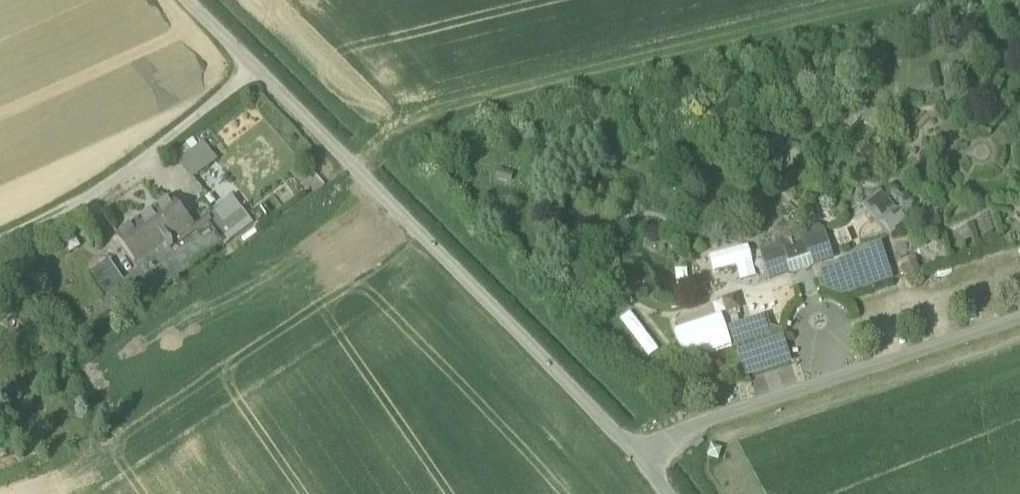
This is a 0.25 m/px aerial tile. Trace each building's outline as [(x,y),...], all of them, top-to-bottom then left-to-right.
[(178,164),(192,181),(218,161),(204,143),(178,164)] [(881,193),(864,208),(879,226),(882,223),(892,235),(906,223),(881,193)] [(229,223),(243,212),(233,198),(214,211),(217,216),(221,213),(229,223)] [(119,237),(139,264),(172,240),(191,226),(169,201),(119,237)] [(208,223),(210,226),(224,245),(228,250),(258,228),(245,211),(243,212),(229,223),(221,213),(217,216),(208,223)] [(211,255),(224,245),(210,226),(197,236),(200,240),(211,255)] [(762,252),(764,258),(768,257),(783,252),(783,254),(806,247),(806,245),(825,238),(821,231),(819,229),(814,228),(810,229),(775,241),(777,247),(762,252)] [(848,233),(833,239),(839,253),(854,247),(848,233)] [(764,258),(771,281),(790,275),(788,267),(811,260),(813,267),(832,261),(825,238),(806,245),(806,247),(783,254),(783,252),(768,257),(764,258)] [(142,269),(128,280),(143,300),(145,303),(211,255),(200,240),(182,253),(148,277),(142,269)] [(139,264),(142,269),(148,277),(182,253),(172,240),(139,264)] [(747,245),(708,259),(714,276),(737,268),(753,262),(747,245)] [(845,263),(816,273),(822,292),(844,299),(894,282),(881,245),(864,252),(845,263)] [(925,280),(917,259),(899,266),(906,286),(925,280)] [(788,267),(790,275),(813,267),(811,260),(788,267)] [(89,276),(103,298),(118,288),(125,284),(124,283),(110,262),(89,276)] [(759,279),(753,262),(737,268),(743,285),(759,279)] [(130,308),(143,300),(128,280),(124,283),(125,284),(118,288),(130,308)] [(726,302),(728,313),(743,309),(740,298),(726,302)] [(732,326),(771,318),(770,309),(750,313),(749,310),(729,314),(732,326)] [(730,331),(746,381),(793,366),(782,332),(773,335),(768,319),(730,331)]
